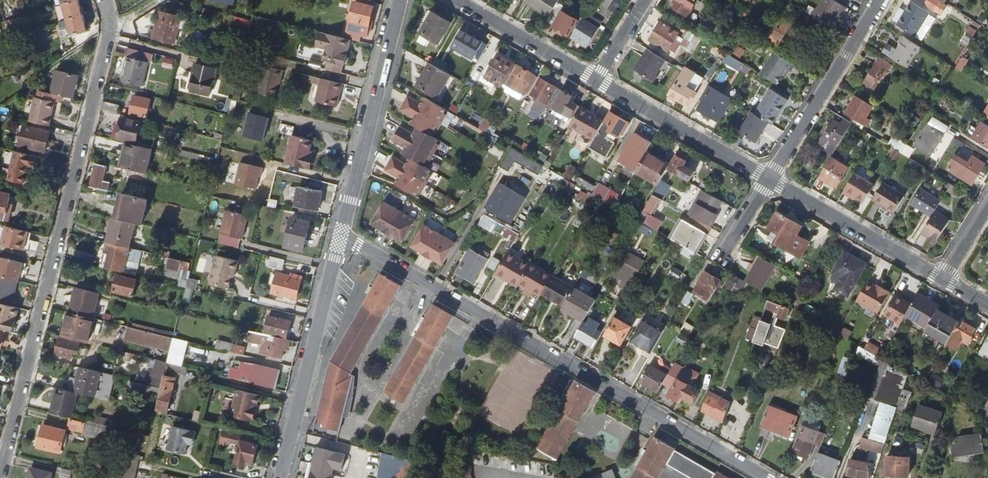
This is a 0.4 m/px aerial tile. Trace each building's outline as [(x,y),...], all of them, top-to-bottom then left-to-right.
[(81,0),(72,0),(64,2),(58,4),(62,19),(84,12),(81,0)] [(550,15),(558,2),(560,0),(526,0),(550,15)] [(613,9),(618,0),(609,0),(606,5),(613,9)] [(675,6),(687,14),(695,0),(678,0),(675,6)] [(778,15),(785,4),(779,0),(775,0),(770,10),(778,15)] [(845,6),(836,0),(823,0),(814,16),(834,28),(838,20),(837,20),(845,6)] [(938,0),(929,0),(927,4),(935,10),(941,2),(938,0)] [(361,33),(367,34),(374,6),(354,1),(347,29),(361,33)] [(931,12),(913,1),(899,23),(917,34),(918,33),(925,21),(931,12)] [(566,7),(558,2),(550,15),(547,21),(556,26),(555,26),(570,35),(579,20),(564,11),(566,7)] [(155,36),(177,41),(183,15),(161,10),(155,36)] [(432,11),(421,32),(439,42),(450,22),(432,11)] [(88,27),(84,12),(62,19),(61,19),(63,26),(70,24),(72,31),(88,27)] [(768,38),(780,45),(796,18),(785,12),(768,38)] [(601,27),(585,17),(573,37),(589,46),(601,27)] [(925,21),(918,33),(925,38),(933,26),(925,21)] [(651,39),(669,50),(679,33),(661,22),(651,39)] [(976,29),(969,25),(966,30),(973,34),(976,29)] [(361,33),(347,29),(345,37),(347,37),(359,40),(361,33)] [(687,36),(700,44),(704,37),(702,36),(691,29),(687,36)] [(345,64),(349,47),(345,46),(347,37),(345,37),(320,31),(316,45),(327,48),(324,59),(329,60),(344,64),(345,64)] [(484,42),(467,33),(458,49),(474,58),(484,42)] [(900,50),(896,47),(889,43),(884,52),(891,56),(908,67),(921,46),(904,35),(900,42),(903,44),(900,50)] [(143,60),(145,51),(128,46),(120,78),(141,84),(147,61),(143,60)] [(654,80),(667,60),(649,48),(636,69),(654,80)] [(791,71),(795,65),(774,51),(761,73),(777,83),(787,68),(791,71)] [(497,82),(503,85),(505,83),(516,64),(516,63),(499,54),(486,75),(482,73),(479,79),(493,87),(497,82)] [(889,72),(893,65),(881,58),(866,82),(874,87),(885,70),(889,72)] [(344,64),(329,60),(327,68),(342,72),(344,64)] [(216,68),(194,62),(191,72),(194,72),(190,90),(209,94),(216,68)] [(283,69),(263,64),(256,92),(274,96),(279,77),(281,77),(283,69)] [(536,76),(516,64),(505,83),(525,95),(536,76)] [(437,97),(450,75),(433,65),(432,65),(424,80),(422,78),(417,86),(437,97)] [(704,77),(687,66),(684,70),(669,95),(687,105),(704,77)] [(56,71),(50,92),(71,97),(77,76),(56,71)] [(337,106),(343,83),(321,78),(315,101),(337,106)] [(555,100),(561,90),(541,79),(531,95),(533,96),(536,98),(534,101),(531,108),(540,113),(544,107),(546,104),(549,106),(551,107),(555,100)] [(699,109),(721,122),(734,101),(712,87),(699,109)] [(755,113),(773,124),(777,118),(776,117),(779,112),(780,113),(789,99),(771,88),(755,113)] [(576,98),(563,91),(554,108),(555,108),(552,113),(568,122),(571,117),(577,105),(573,103),(576,98)] [(151,97),(135,93),(130,111),(146,115),(151,97)] [(867,118),(874,106),(857,95),(847,112),(854,116),(851,121),(854,122),(863,128),(866,124),(868,125),(870,120),(867,118)] [(47,125),(49,116),(47,115),(51,100),(34,96),(28,120),(47,125)] [(407,96),(404,103),(441,124),(446,115),(443,113),(445,110),(424,98),(422,102),(423,105),(420,105),(419,103),(407,96)] [(103,99),(101,107),(118,112),(120,104),(103,99)] [(410,123),(414,126),(431,135),(433,132),(435,133),(441,124),(404,103),(400,110),(412,116),(414,116),(415,118),(412,119),(410,123)] [(574,119),(581,107),(577,105),(571,117),(574,119)] [(452,106),(448,111),(455,115),(458,110),(452,106)] [(591,113),(581,107),(574,119),(571,125),(594,138),(603,122),(590,114),(591,113)] [(268,117),(249,112),(243,135),(262,140),(268,117)] [(594,138),(589,147),(607,157),(615,142),(614,141),(617,135),(620,137),(623,132),(624,132),(629,123),(611,112),(606,121),(604,120),(603,122),(594,138)] [(474,114),(468,123),(478,128),(484,119),(474,114)] [(142,120),(123,115),(121,123),(117,122),(114,135),(137,141),(142,120)] [(823,153),(832,158),(833,157),(854,122),(851,121),(845,117),(842,123),(835,118),(820,143),(827,147),(823,153)] [(733,118),(729,126),(732,128),(731,131),(735,133),(736,131),(743,135),(748,127),(733,118)] [(973,137),(987,146),(987,124),(983,121),(973,137)] [(945,134),(929,124),(916,145),(932,155),(945,134)] [(435,138),(431,135),(414,126),(412,131),(412,133),(410,134),(409,131),(397,125),(393,131),(431,152),(436,143),(433,142),(435,138)] [(50,133),(24,126),(20,145),(45,151),(50,133)] [(399,152),(407,156),(420,164),(422,160),(425,162),(431,152),(393,131),(390,138),(401,145),(404,144),(404,147),(402,147),(399,152)] [(635,132),(621,155),(625,157),(624,160),(628,163),(630,160),(638,165),(646,152),(652,142),(635,132)] [(291,135),(284,162),(307,168),(311,155),(308,154),(312,140),(291,135)] [(907,142),(896,135),(891,144),(902,150),(907,142)] [(146,170),(152,147),(124,140),(123,148),(126,149),(123,164),(146,170)] [(511,147),(500,165),(509,170),(514,160),(538,174),(543,165),(511,147)] [(27,164),(34,166),(37,156),(9,148),(2,178),(23,182),(27,164)] [(669,165),(646,152),(638,165),(635,170),(658,183),(668,167),(669,165)] [(688,158),(677,152),(669,165),(668,167),(690,180),(695,171),(684,165),(688,158)] [(544,162),(547,156),(541,153),(538,159),(544,162)] [(969,161),(957,154),(948,168),(972,182),(985,162),(973,155),(969,161)] [(390,155),(386,162),(423,183),(428,173),(426,172),(428,168),(420,164),(407,156),(404,161),(405,163),(402,164),(402,161),(390,155)] [(849,167),(833,157),(832,158),(821,175),(838,186),(849,167)] [(96,161),(90,184),(108,189),(110,181),(103,179),(107,165),(96,161)] [(206,173),(213,175),(216,163),(208,161),(206,173)] [(263,167),(240,161),(234,183),(255,188),(258,175),(261,175),(263,167)] [(382,168),(394,175),(396,174),(397,177),(395,177),(392,182),(413,194),(415,190),(418,192),(423,183),(386,162),(382,168)] [(569,180),(577,167),(568,162),(561,175),(569,180)] [(137,176),(139,170),(114,163),(113,170),(137,176)] [(875,184),(857,172),(846,190),(865,201),(875,184)] [(590,191),(594,185),(575,173),(571,180),(590,191)] [(700,175),(697,173),(692,181),(707,190),(710,184),(699,178),(700,175)] [(486,203),(491,207),(490,209),(509,220),(523,197),(498,182),(486,203)] [(609,188),(597,182),(591,193),(596,195),(597,196),(602,199),(609,188)] [(904,194),(884,182),(873,200),(894,212),(904,194)] [(666,188),(658,183),(652,193),(660,198),(666,188)] [(320,209),(324,190),(301,186),(300,188),(293,187),(292,194),(299,195),(298,204),(320,209)] [(911,204),(932,216),(936,210),(942,199),(921,186),(911,204)] [(714,212),(721,199),(702,188),(687,214),(709,227),(717,214),(714,212)] [(9,198),(10,193),(0,190),(0,218),(4,219),(9,198)] [(578,196),(592,204),(597,196),(596,195),(591,193),(586,190),(585,192),(581,190),(578,196)] [(121,192),(115,216),(134,221),(140,223),(146,198),(121,192)] [(658,201),(660,198),(652,193),(641,212),(637,219),(654,229),(660,219),(649,212),(656,200),(658,201)] [(9,198),(4,219),(8,220),(13,199),(9,198)] [(641,212),(618,198),(614,205),(637,219),(641,212)] [(387,233),(400,210),(384,201),(371,223),(378,227),(379,225),(382,227),(380,229),(387,233)] [(241,238),(242,238),(247,215),(225,210),(220,233),(226,235),(224,244),(239,248),(241,238)] [(403,241),(416,219),(400,210),(387,233),(393,236),(395,234),(397,235),(396,237),(403,241)] [(923,231),(932,237),(938,241),(950,219),(936,210),(932,216),(923,231)] [(770,227),(775,230),(782,234),(776,243),(802,258),(810,243),(797,236),(803,227),(799,225),(799,224),(786,216),(779,211),(770,227)] [(492,230),(497,220),(486,214),(480,223),(492,230)] [(129,246),(134,221),(115,216),(113,216),(107,241),(129,246)] [(285,247),(303,251),(310,221),(292,217),(285,247)] [(681,218),(670,238),(683,245),(694,251),(705,231),(681,218)] [(427,256),(440,233),(424,224),(412,246),(419,250),(420,248),(422,250),(421,252),(427,256)] [(28,231),(4,225),(0,242),(0,244),(23,249),(28,231)] [(769,239),(776,243),(782,234),(775,230),(769,239)] [(443,264),(456,242),(440,233),(427,256),(433,260),(435,257),(437,258),(437,260),(443,264)] [(659,237),(681,249),(683,245),(670,238),(662,233),(659,237)] [(129,246),(107,241),(104,252),(109,253),(105,267),(124,271),(130,247),(129,246)] [(489,250),(480,245),(477,250),(471,247),(458,270),(474,278),(487,256),(486,256),(489,250)] [(694,251),(683,245),(681,249),(691,255),(694,251)] [(854,256),(846,251),(834,272),(842,276),(837,283),(835,288),(848,295),(865,265),(853,258),(854,256)] [(495,274),(504,280),(506,277),(518,284),(528,265),(507,252),(495,274)] [(645,262),(627,252),(613,277),(631,287),(645,262)] [(238,260),(216,255),(209,282),(229,287),(233,270),(235,271),(238,260)] [(281,268),(283,259),(267,255),(265,264),(281,268)] [(761,289),(775,264),(759,255),(745,280),(747,281),(761,289)] [(17,280),(22,262),(0,256),(0,276),(17,280)] [(176,277),(180,259),(168,256),(164,274),(176,277)] [(518,284),(540,296),(542,293),(552,275),(552,274),(530,262),(528,265),(518,284)] [(693,291),(710,300),(721,280),(705,271),(693,291)] [(351,374),(352,372),(402,286),(378,272),(369,286),(373,288),(370,294),(331,359),(320,402),(322,403),(322,404),(322,405),(322,406),(322,407),(322,408),(323,408),(323,409),(324,409),(324,410),(325,410),(326,411),(323,423),(327,427),(339,430),(354,375),(351,374)] [(842,276),(834,272),(830,279),(837,283),(842,276)] [(272,292),(288,296),(295,298),(301,279),(293,277),(290,276),(289,277),(277,274),(272,292)] [(137,280),(118,275),(114,290),(133,295),(137,280)] [(542,293),(564,305),(574,288),(552,275),(542,293)] [(504,280),(516,286),(518,284),(506,277),(504,280)] [(0,286),(0,302),(6,304),(8,296),(6,296),(9,281),(2,279),(0,286)] [(878,313),(891,292),(882,287),(881,289),(868,281),(857,300),(878,313)] [(76,285),(70,310),(93,316),(99,291),(76,285)] [(595,300),(574,288),(564,305),(561,309),(583,321),(595,300)] [(906,315),(927,329),(939,309),(940,307),(919,294),(913,304),(906,315)] [(886,315),(901,324),(906,315),(913,304),(906,300),(905,301),(897,296),(886,315)] [(778,316),(784,319),(789,308),(766,299),(763,307),(774,311),(770,323),(759,319),(752,339),(778,348),(786,328),(775,325),(778,316)] [(13,330),(17,314),(13,313),(15,306),(6,304),(0,302),(0,326),(13,330)] [(422,315),(422,316),(425,318),(421,324),(384,390),(404,402),(454,317),(430,303),(422,315)] [(960,322),(939,309),(927,329),(926,330),(947,343),(953,335),(960,322)] [(88,341),(94,316),(93,316),(70,310),(69,317),(67,317),(62,334),(72,337),(88,341)] [(290,320),(268,314),(263,333),(285,339),(290,320)] [(630,325),(614,316),(604,334),(620,343),(630,325)] [(587,324),(583,321),(575,335),(592,345),(600,331),(595,329),(599,322),(591,318),(587,324)] [(642,318),(629,341),(639,347),(640,345),(644,348),(643,350),(651,354),(664,330),(642,318)] [(978,328),(962,318),(960,322),(953,335),(968,344),(978,328)] [(152,339),(154,331),(130,325),(128,333),(152,339)] [(61,334),(47,330),(46,333),(60,337),(56,353),(72,357),(74,349),(69,347),(72,338),(61,335),(61,334)] [(281,357),(285,339),(263,333),(251,330),(249,341),(262,344),(261,352),(281,357)] [(178,363),(184,339),(174,336),(168,361),(178,363)] [(222,343),(220,348),(243,354),(245,346),(233,343),(231,345),(222,343)] [(855,353),(863,357),(867,351),(859,346),(858,345),(855,353)] [(863,357),(877,365),(880,358),(867,351),(863,357)] [(151,369),(147,382),(162,385),(166,370),(168,361),(158,358),(155,370),(151,369)] [(236,358),(233,369),(240,371),(242,360),(236,358)] [(902,371),(881,358),(880,358),(877,365),(866,395),(897,407),(898,404),(904,384),(906,379),(908,374),(902,371)] [(280,370),(242,360),(240,371),(233,369),(230,369),(228,376),(275,388),(280,370)] [(185,374),(187,366),(178,363),(168,361),(166,370),(167,370),(158,408),(168,410),(178,373),(185,374)] [(642,382),(658,392),(663,384),(672,368),(663,363),(660,369),(652,365),(642,382)] [(672,368),(663,384),(672,389),(669,396),(678,401),(681,395),(691,401),(697,391),(693,388),(701,375),(685,366),(684,368),(675,363),(672,368)] [(96,395),(102,370),(81,365),(76,390),(79,391),(96,395)] [(936,369),(930,379),(936,383),(943,373),(936,369)] [(583,384),(572,377),(564,390),(568,392),(536,446),(537,447),(534,453),(547,461),(551,455),(558,458),(596,391),(583,384)] [(128,386),(160,394),(161,387),(130,380),(128,386)] [(913,387),(904,384),(898,404),(907,407),(913,387)] [(73,416),(79,391),(76,390),(59,386),(58,393),(55,393),(51,410),(73,416)] [(258,395),(237,389),(230,414),(252,419),(258,395)] [(702,410),(724,419),(731,401),(709,391),(702,410)] [(387,396),(363,437),(370,441),(379,446),(402,405),(387,396)] [(912,424),(936,432),(943,413),(919,404),(912,424)] [(771,434),(789,441),(798,418),(769,407),(762,426),(772,430),(771,434)] [(72,418),(70,426),(93,432),(95,424),(72,418)] [(815,426),(804,422),(802,426),(813,430),(815,426)] [(40,445),(62,450),(67,429),(45,424),(41,439),(40,445)] [(196,431),(173,425),(167,449),(185,453),(189,438),(194,440),(196,431)] [(820,427),(815,426),(813,430),(802,426),(798,438),(800,439),(795,453),(803,456),(809,458),(820,427)] [(255,435),(224,427),(222,435),(241,440),(237,462),(252,466),(258,444),(253,443),(255,435)] [(871,431),(870,437),(863,436),(861,447),(884,451),(887,433),(871,431)] [(667,463),(694,477),(729,477),(717,471),(715,474),(675,451),(676,448),(652,434),(649,438),(644,448),(647,449),(630,477),(658,477),(667,463)] [(962,454),(985,451),(983,434),(957,437),(951,449),(953,459),(963,457),(962,454)] [(334,468),(342,470),(345,454),(316,447),(312,463),(309,462),(305,477),(332,477),(334,468)] [(834,477),(835,477),(841,462),(841,461),(818,453),(812,470),(834,477)] [(886,456),(886,467),(893,468),(892,475),(908,476),(909,457),(886,456)] [(863,477),(868,477),(871,464),(849,459),(846,475),(863,477)] [(33,467),(30,477),(51,477),(52,471),(33,467)] [(603,474),(607,477),(611,477),(616,473),(610,467),(603,474)] [(928,468),(924,477),(933,477),(936,471),(928,468)]
